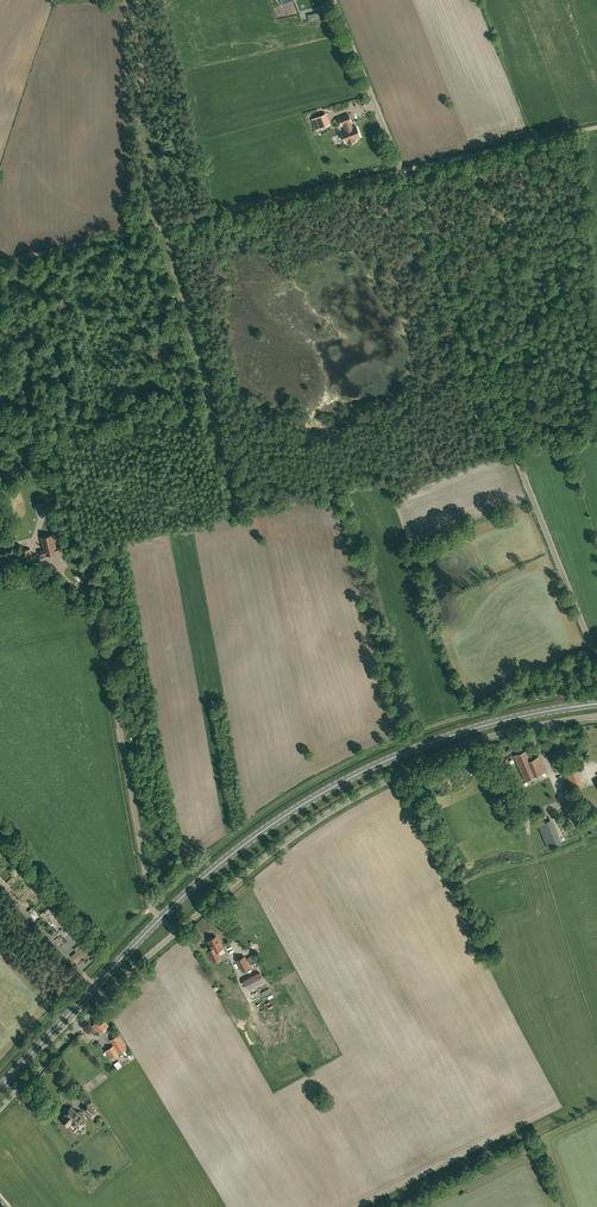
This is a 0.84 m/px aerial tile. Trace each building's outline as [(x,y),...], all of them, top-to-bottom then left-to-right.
[(320,17),(318,12),(306,14),(307,20),(320,17)] [(343,125),(345,131),(341,132),(346,143),(347,142),(348,144),(356,141),(355,139),(360,137),(356,126),(353,128),(350,122),(351,122),(348,114),(339,118),(342,125),(343,125)] [(328,125),(324,115),(314,119),(315,121),(313,122),(316,129),(328,125)] [(41,537),(44,550),(40,551),(41,555),(45,554),(46,556),(57,553),(57,551),(61,550),(61,546),(56,547),(52,534),(41,537)] [(33,559),(30,548),(21,550),(24,561),(33,559)] [(532,760),(530,756),(528,750),(514,756),(524,780),(545,771),(539,757),(532,760)] [(560,843),(551,818),(537,824),(546,848),(560,843)] [(31,907),(26,911),(34,920),(38,916),(31,907)] [(216,935),(208,940),(212,948),(207,950),(213,961),(220,957),(217,950),(222,947),(216,935)] [(76,962),(95,947),(90,941),(71,956),(76,962)] [(236,960),(242,971),(251,966),(245,955),(236,960)] [(256,987),(251,976),(243,980),(249,991),(256,987)] [(111,1029),(108,1025),(100,1018),(93,1026),(100,1033),(105,1028),(106,1029),(107,1031),(110,1030),(111,1029)] [(118,1035),(111,1040),(114,1045),(105,1051),(110,1058),(127,1048),(118,1035)] [(116,1069),(121,1066),(117,1060),(112,1063),(116,1069)] [(92,1116),(96,1112),(88,1104),(84,1109),(92,1116)] [(74,1131),(78,1128),(85,1120),(71,1106),(64,1114),(65,1116),(61,1120),(74,1131)]
